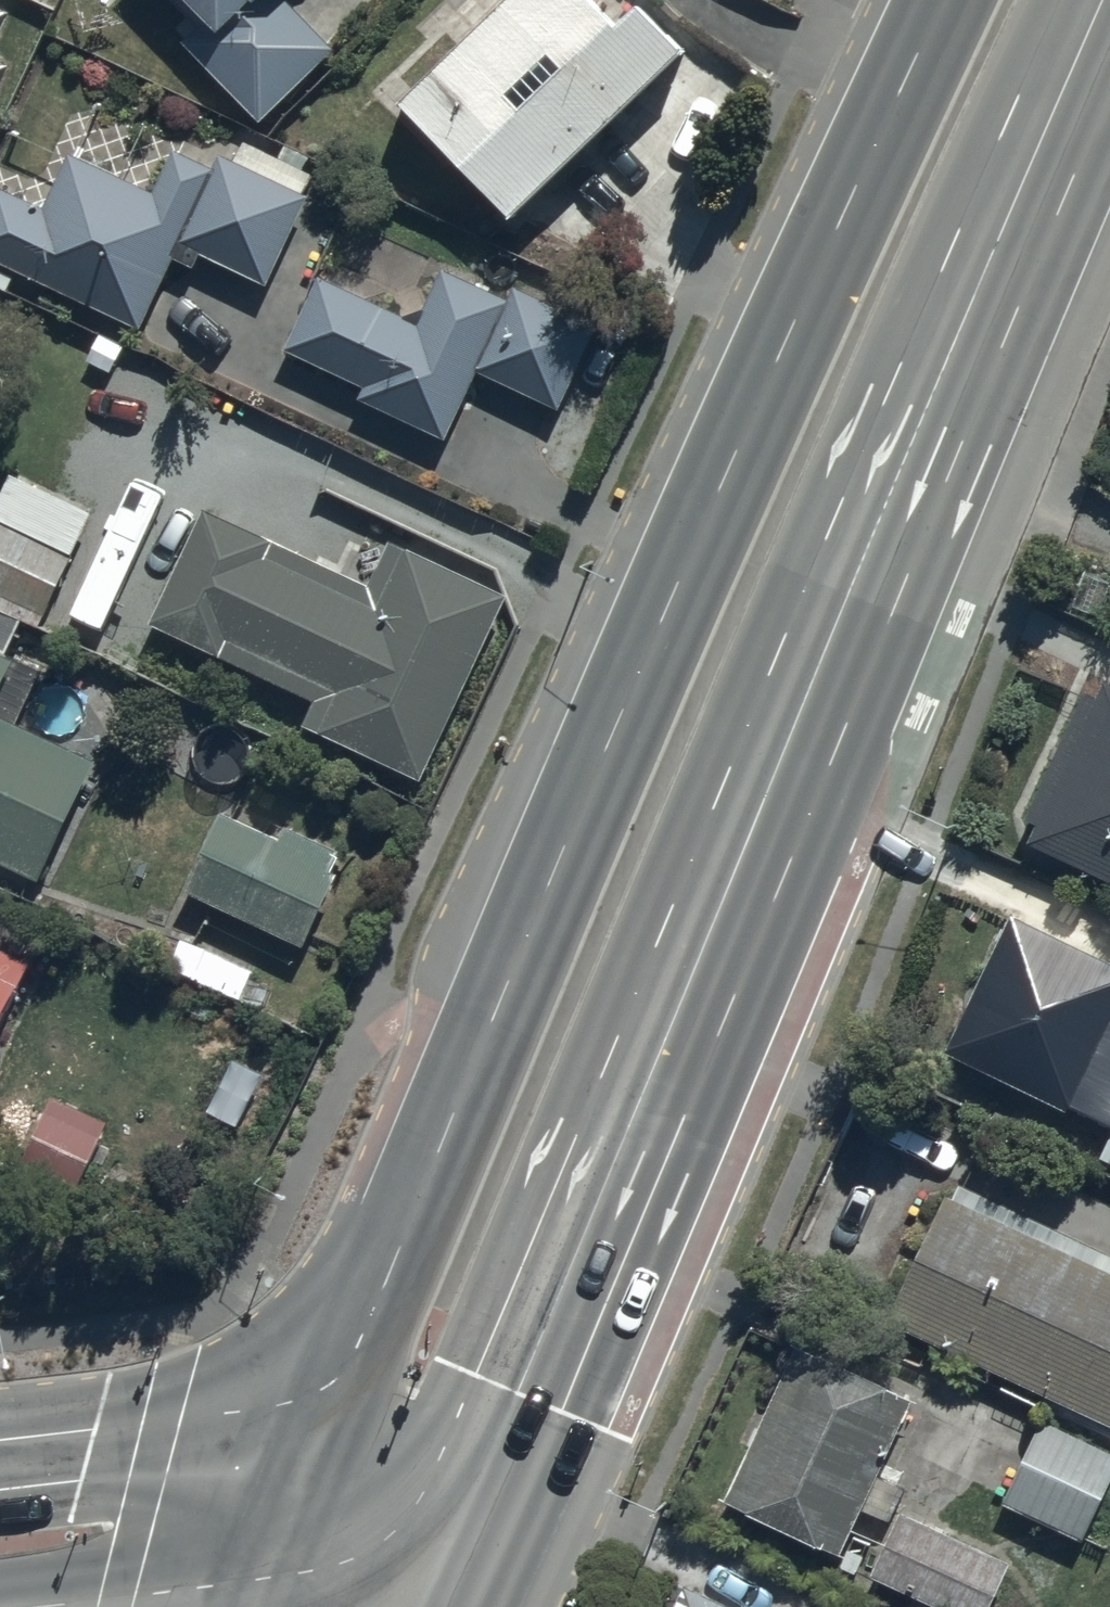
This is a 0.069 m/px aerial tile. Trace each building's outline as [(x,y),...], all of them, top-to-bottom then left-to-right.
[(197,30),(174,53),(256,134),(332,57),(277,3),(280,0),(166,0),(197,30)] [(399,108),(509,222),(681,55),(638,10),(614,33),(582,0),(510,0),(399,108)] [(0,5),(0,33),(11,10),(0,5)] [(8,66),(0,62),(0,84),(8,66)] [(243,149),(233,175),(214,167),(210,179),(173,163),(154,207),(114,190),(128,157),(82,138),(44,227),(0,208),(0,275),(141,335),(172,263),(200,275),(203,268),(266,295),(304,205),(301,204),(312,178),(243,149)] [(417,334),(317,291),(286,364),(367,398),(360,413),(449,451),(476,387),(558,422),(596,332),(514,297),(509,309),(440,280),(417,334)] [(10,481),(0,502),(0,603),(44,625),(95,524),(10,481)] [(387,549),(364,597),(200,518),(145,632),(305,709),(297,727),(418,786),(505,606),(387,549)] [(43,890),(98,770),(17,732),(40,682),(4,665),(21,629),(0,619),(0,870),(43,890)] [(1083,690),(1014,856),(1109,896),(1109,702),(1083,690)] [(277,853),(223,826),(187,897),(305,955),(350,864),(288,833),(277,853)] [(1012,928),(948,1062),(1109,1140),(1109,975),(1012,928)] [(181,936),(170,961),(241,993),(252,968),(181,936)] [(34,973),(0,956),(0,1044),(34,973)] [(888,1335),(1109,1434),(1109,1284),(1109,1282),(1109,1267),(950,1195),(888,1335)] [(913,1413),(796,1358),(721,1518),(852,1579),(861,1559),(846,1553),(861,1521),(884,1532),(901,1495),(880,1485),(913,1413)] [(1003,1508),(1082,1548),(1109,1491),(1109,1464),(1041,1430),(1003,1508)] [(869,1589),(906,1606),(997,1606),(1011,1576),(901,1523),(869,1589)] [(681,1597),(677,1606),(703,1606),(681,1597)]
